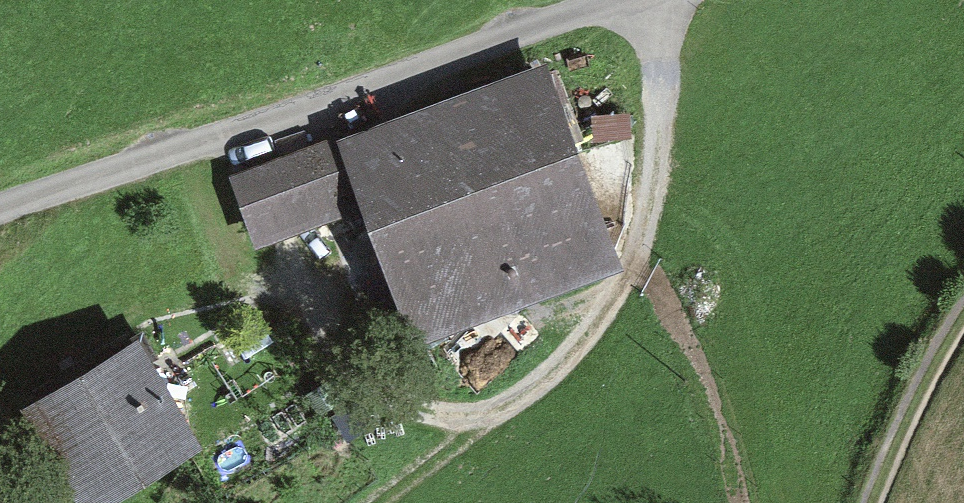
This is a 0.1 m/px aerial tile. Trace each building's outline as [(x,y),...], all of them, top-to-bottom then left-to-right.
[(539,75),(250,177),(268,228),(370,192),(416,321),(604,254),(539,75)] [(134,344),(40,399),(92,488),(186,433),(134,344)]
